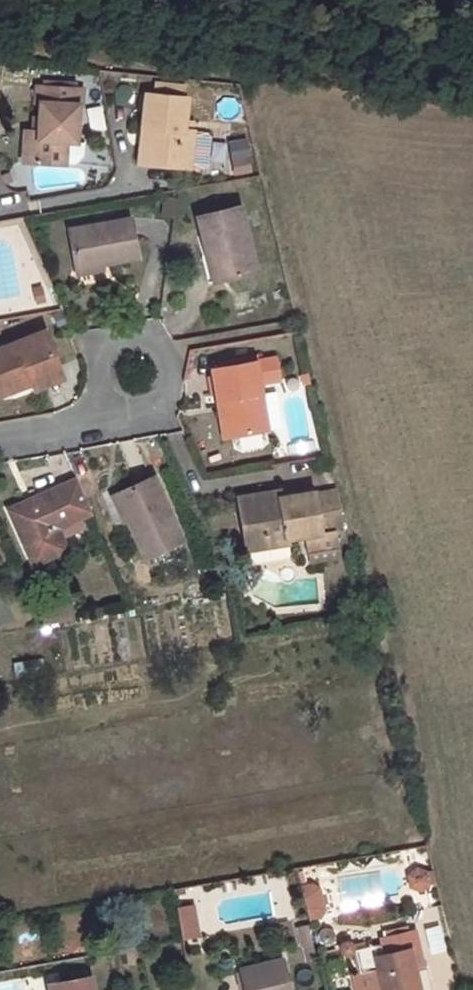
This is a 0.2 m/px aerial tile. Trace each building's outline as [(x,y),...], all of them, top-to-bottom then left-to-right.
[(35,85),(34,101),(38,102),(38,117),(37,130),(31,129),(23,129),(22,161),(63,164),(65,141),(73,141),(76,105),(79,105),(80,88),(35,85)] [(144,94),(140,135),(148,135),(145,162),(188,167),(191,132),(182,131),(185,98),(144,94)] [(87,107),(90,129),(101,128),(98,105),(87,107)] [(140,135),(138,161),(145,162),(148,135),(140,135)] [(229,141),(234,176),(253,173),(248,138),(229,141)] [(223,170),(227,142),(212,140),(208,167),(223,170)] [(65,141),(63,164),(72,165),(73,141),(65,141)] [(239,206),(196,217),(206,253),(208,252),(214,279),(253,270),(239,206)] [(128,218),(69,230),(75,267),(101,263),(137,257),(128,218)] [(206,253),(196,255),(204,282),(214,279),(208,252),(206,253)] [(101,263),(75,267),(76,274),(102,270),(101,263)] [(0,347),(0,392),(31,380),(30,379),(57,367),(43,331),(0,347)] [(221,367),(212,368),(217,400),(222,399),(228,435),(267,429),(259,383),(279,379),(275,357),(255,361),(254,355),(244,357),(245,363),(221,367)] [(244,357),(220,362),(221,367),(245,363),(244,357)] [(57,367),(30,379),(31,380),(34,387),(60,376),(57,367)] [(308,374),(301,376),(303,387),(311,385),(308,374)] [(222,399),(217,400),(223,436),(228,435),(222,399)] [(152,475),(115,493),(127,519),(144,558),(181,541),(152,475)] [(76,479),(8,509),(32,564),(66,549),(57,527),(90,511),(76,479)] [(325,488),(311,490),(319,532),(323,531),(333,529),(325,488)] [(264,540),(303,534),(313,532),(317,553),(337,550),(333,529),(323,531),(319,532),(311,490),(278,495),(277,489),(237,496),(243,535),(263,532),(264,540)] [(115,493),(109,495),(122,522),(127,519),(115,493)] [(263,532),(243,535),(245,548),(265,544),(264,540),(263,532)] [(303,534),(309,564),(338,559),(337,550),(317,553),(313,532),(303,534)] [(73,617),(70,603),(59,604),(62,619),(73,617)] [(62,619),(59,604),(46,606),(49,622),(62,619)] [(405,871),(410,891),(435,885),(431,865),(405,871)] [(318,891),(312,885),(301,887),(304,899),(320,896),(318,891)] [(304,899),(308,919),(319,917),(323,910),(320,896),(304,899)] [(175,909),(181,940),(196,936),(191,905),(175,909)] [(307,924),(297,927),(301,946),(311,944),(307,924)] [(405,928),(385,933),(386,937),(406,933),(405,928)] [(380,938),(384,954),(374,957),(376,969),(358,973),(358,977),(361,989),(417,989),(412,967),(420,965),(412,932),(406,933),(386,937),(380,938)] [(311,944),(301,946),(305,961),(314,958),(311,944)] [(358,969),(375,966),(370,946),(353,950),(358,969)] [(238,970),(243,989),(289,989),(282,960),(238,970)] [(48,984),(49,989),(91,989),(89,976),(48,984)]
